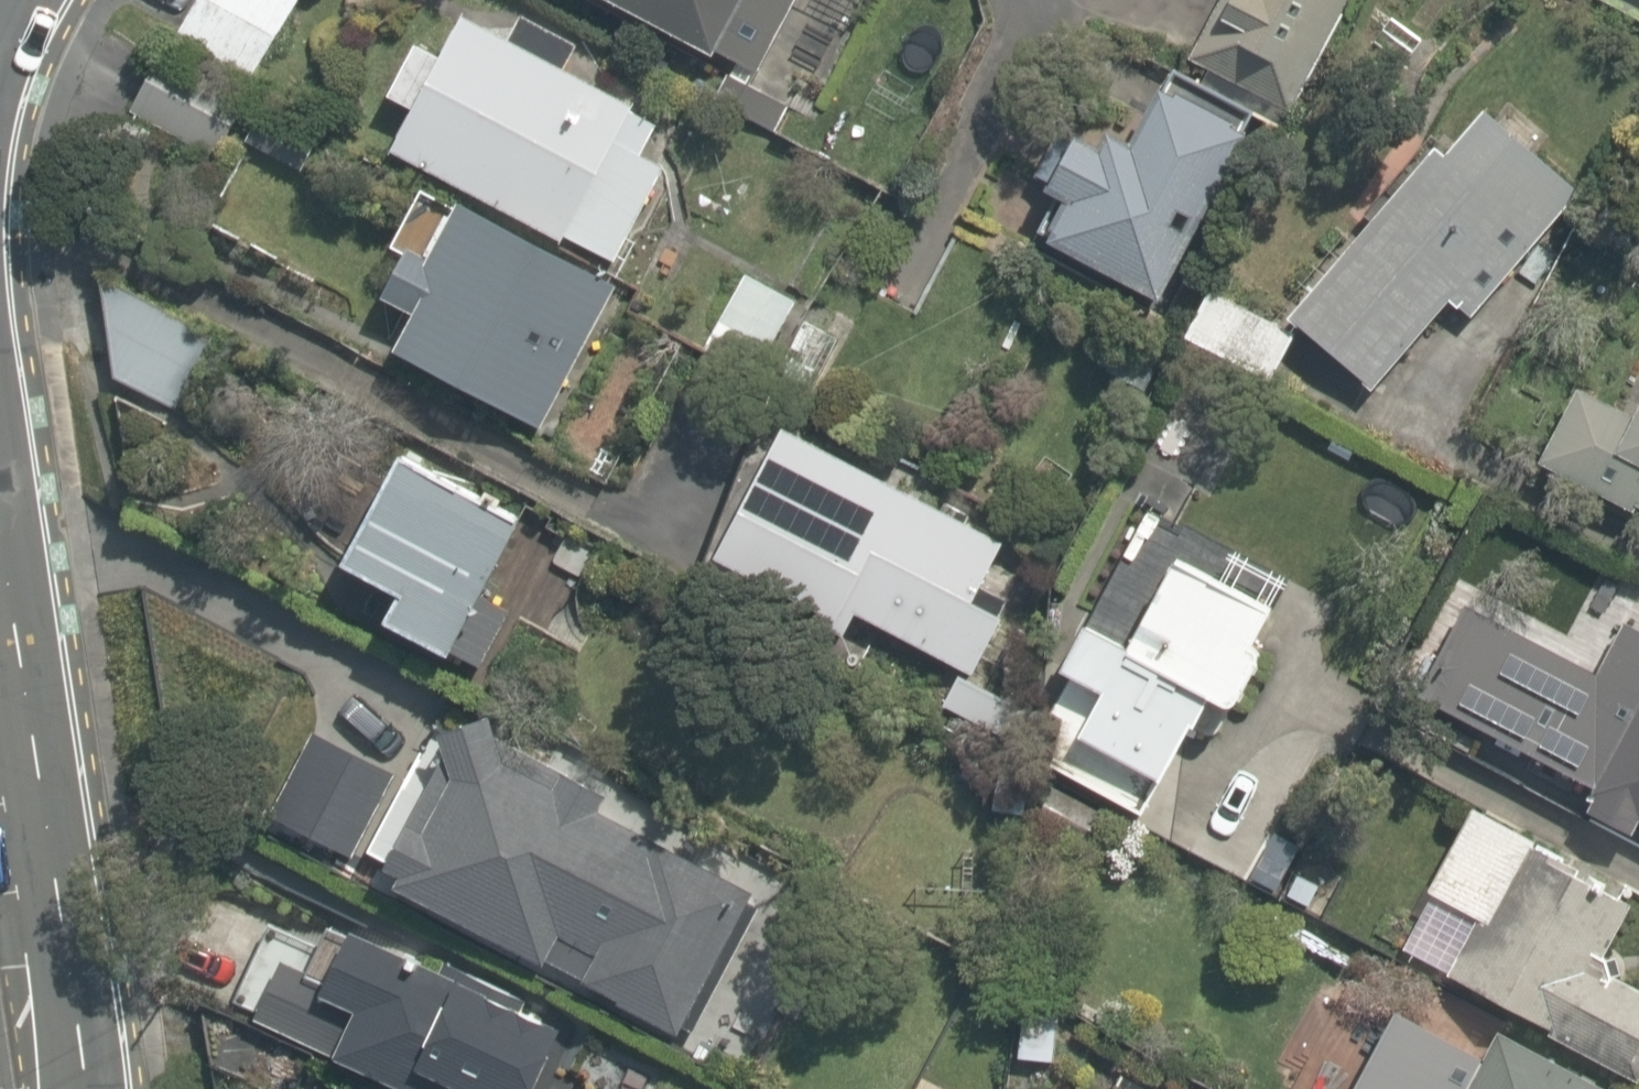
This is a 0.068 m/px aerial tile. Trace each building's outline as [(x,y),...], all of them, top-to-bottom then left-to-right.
[(160,38),(241,87),(293,0),(183,0),(160,38)] [(697,63),(704,50),(749,73),(787,0),(573,0),(697,63)] [(1205,5),(1329,64),(1359,0),(1207,0),(1205,5)] [(368,95),(393,108),(370,153),(545,242),(548,234),(608,264),(656,170),(625,154),(645,115),(441,12),(421,51),(397,39),(368,95)] [(163,80),(167,73),(140,58),(101,132),(138,152),(150,128),(209,159),(231,117),(163,80)] [(1150,95),(1137,88),(1109,142),(1089,131),(1079,150),(1042,131),(1018,177),(1041,189),(1014,240),(1139,305),(1236,121),(1158,80),(1150,95)] [(1266,310),(1357,388),(1432,300),(1455,320),(1569,187),(1472,104),(1428,156),(1410,141),(1266,310)] [(392,310),(371,352),(526,430),(596,290),(425,205),(400,255),(382,246),(359,293),(392,310)] [(700,332),(733,349),(738,341),(759,352),(788,297),(734,268),(700,332)] [(211,337),(97,278),(112,377),(175,411),(211,337)] [(1171,328),(1165,339),(1256,389),(1285,337),(1181,280),(1158,321),(1171,328)] [(1560,390),(1528,463),(1612,501),(1605,514),(1633,528),(1638,518),(1638,389),(1623,384),(1614,410),(1560,390)] [(684,554),(803,615),(798,624),(835,643),(849,618),(960,675),(989,618),(957,602),(987,542),(751,421),(684,554)] [(388,451),(330,562),(388,592),(375,616),(443,652),(474,592),(514,516),(388,451)] [(1091,651),(1049,632),(1039,753),(1115,788),(1143,726),(1192,749),(1273,575),(1213,547),(1203,568),(1143,540),(1091,651)] [(509,610),(474,592),(443,652),(478,670),(509,610)] [(1610,621),(1583,675),(1446,607),(1399,702),(1573,789),(1561,812),(1616,839),(1623,823),(1638,831),(1638,635),(1610,621)] [(348,877),(519,969),(523,962),(591,999),(659,1035),(734,897),(589,819),(598,802),(436,715),(413,757),(424,763),(386,833),(375,827),(348,877)] [(380,775),(301,732),(258,812),(336,855),(380,775)] [(1092,814),(1042,780),(1019,813),(1069,847),(1092,814)] [(1602,959),(1590,952),(1618,902),(1451,808),(1406,888),(1459,917),(1426,976),(1529,1034),(1614,1082),(1638,1037),(1638,980),(1631,975),(1638,961),(1638,957),(1612,941),(1602,959)] [(259,908),(217,1010),(388,1086),(392,1076),(420,1088),(513,1088),(536,1037),(548,1042),(557,1022),(524,1007),(529,996),(426,951),(420,964),(315,918),(310,931),(259,908)] [(1049,1019),(1003,1014),(997,1062),(1043,1067),(1049,1019)] [(1508,1052),(1474,1035),(1464,1053),(1436,1038),(1428,1053),(1366,1020),(1357,1037),(1337,1027),(1305,1088),(1611,1088),(1515,1039),(1508,1052)]
